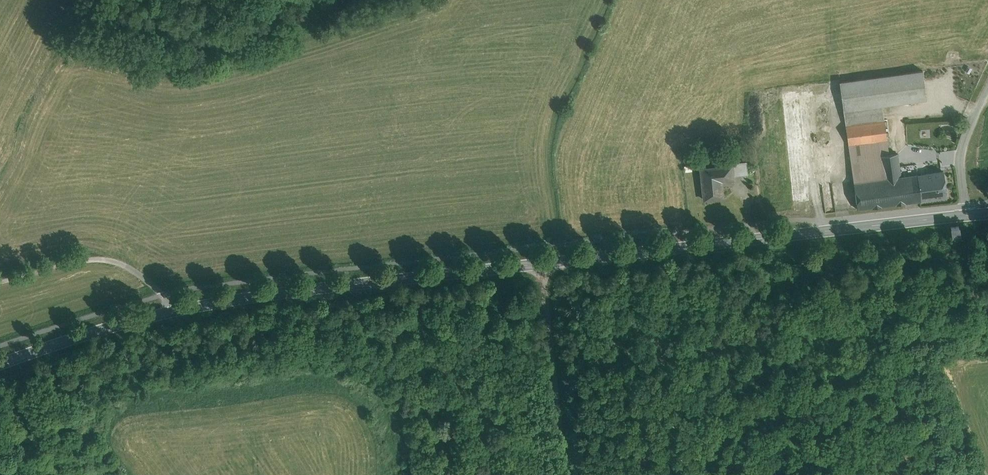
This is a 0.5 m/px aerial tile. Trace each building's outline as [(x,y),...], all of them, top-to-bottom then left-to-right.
[(923,71),(839,82),(843,111),(882,106),(927,100),(923,71)] [(882,106),(843,111),(846,126),(885,121),(882,106)] [(885,121),(846,126),(857,210),(912,202),(909,176),(901,177),(897,154),(889,155),(885,121)] [(805,144),(782,144),(783,197),(792,197),(792,207),(806,207),(805,144)] [(746,161),(731,163),(731,165),(732,165),(733,176),(748,174),(746,161)] [(731,165),(701,169),(704,200),(723,198),(722,188),(720,189),(719,178),(733,176),(732,165),(731,165)] [(943,172),(909,176),(912,202),(947,198),(943,172)] [(959,227),(950,228),(951,236),(960,236),(959,227)]
